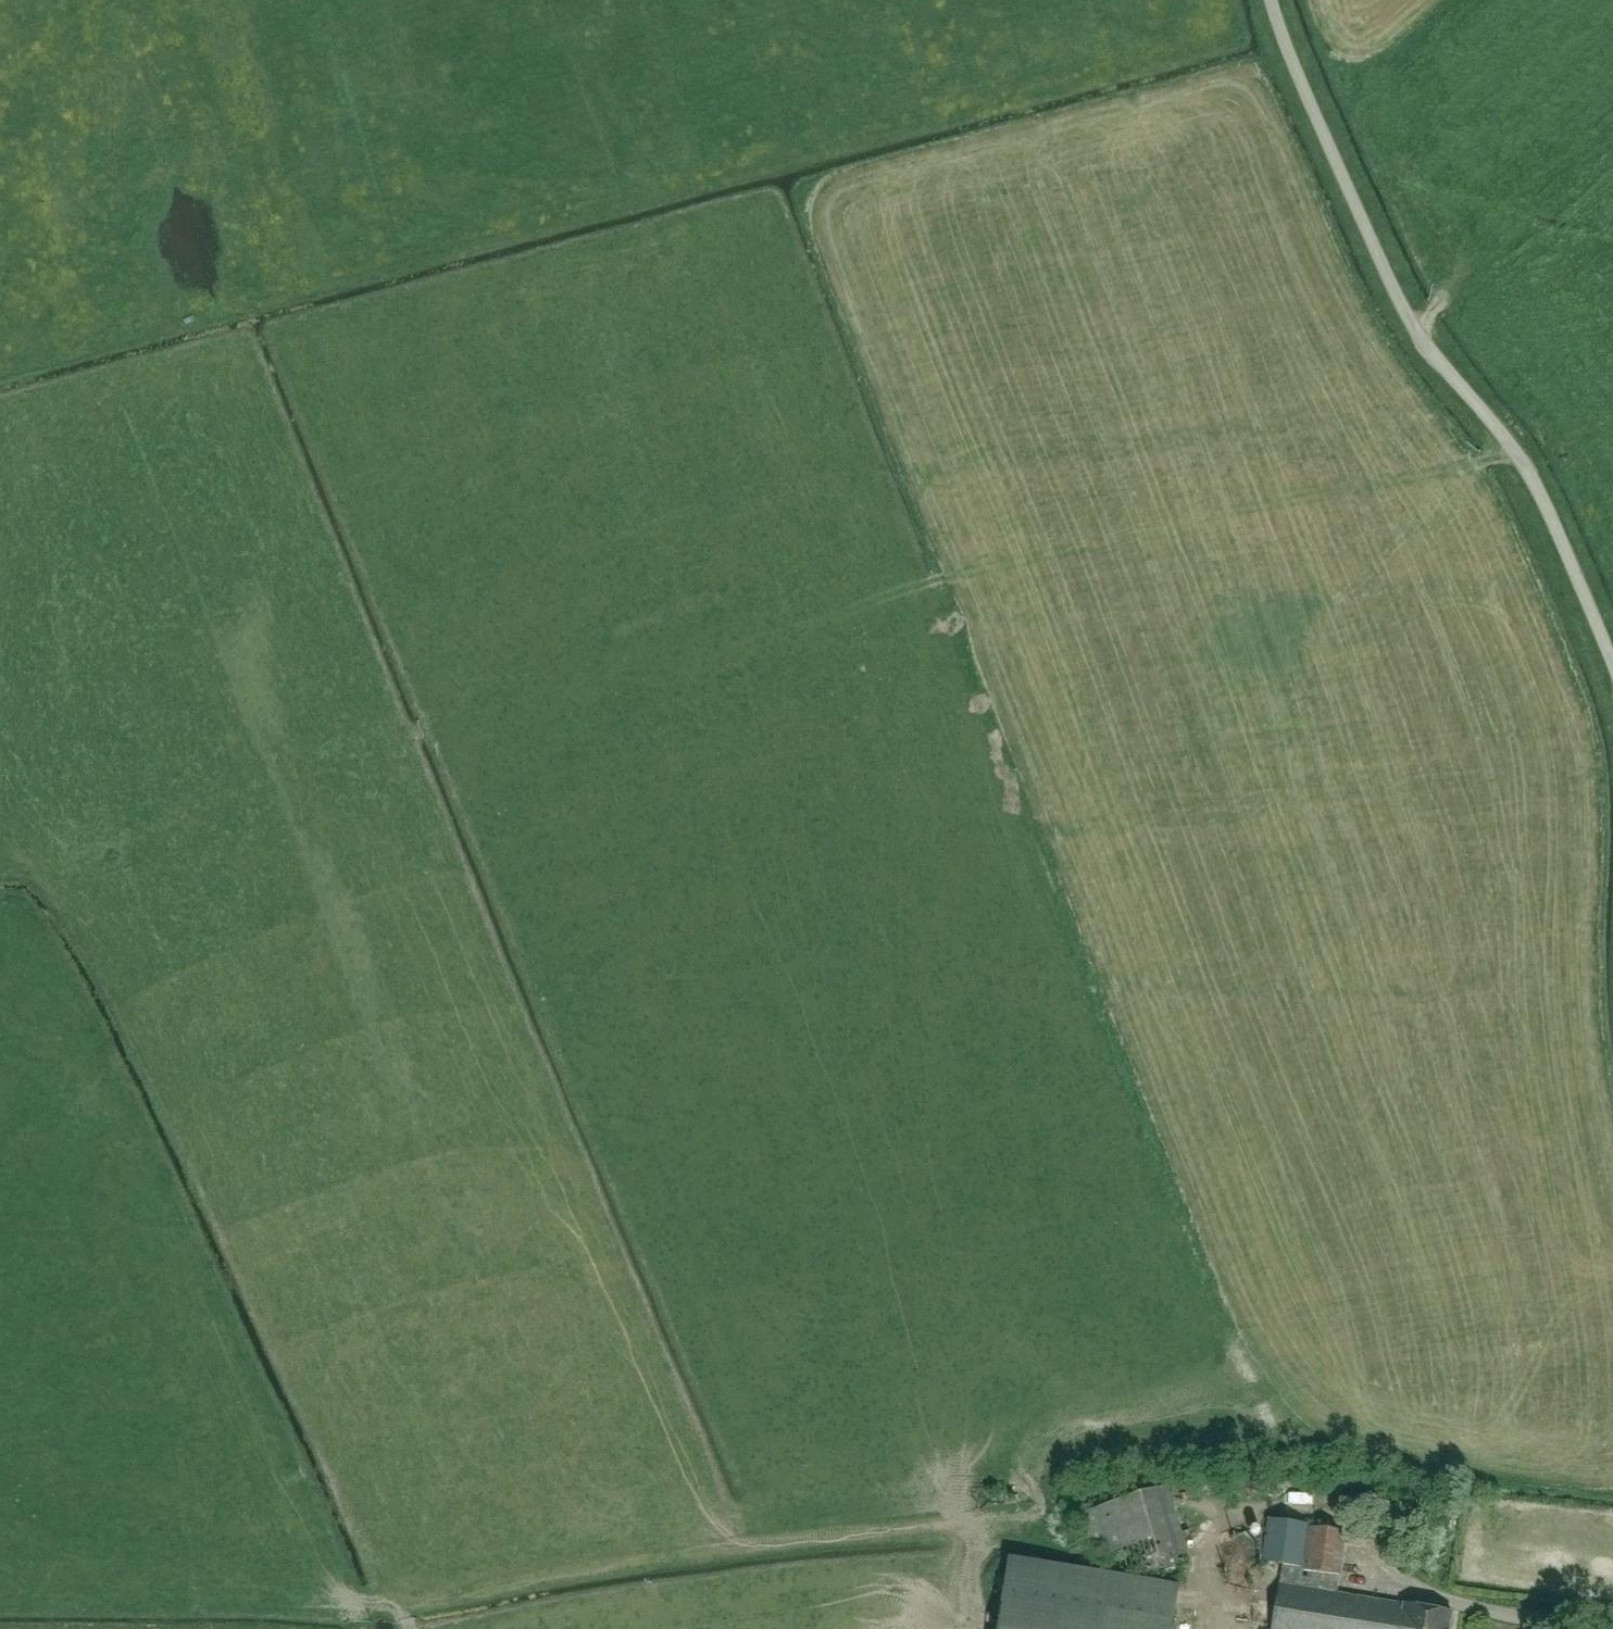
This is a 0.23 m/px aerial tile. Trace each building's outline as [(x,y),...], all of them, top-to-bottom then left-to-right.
[(1109,1553),(1153,1541),(1139,1495),(1076,1513),(1087,1551),(1107,1545),(1109,1553)] [(1271,1628),(1448,1628),(1450,1612),(1402,1604),(1402,1603),(1334,1592),(1344,1532),(1306,1525),(1306,1523),(1268,1517),(1261,1560),(1282,1563),(1271,1628)] [(1255,1555),(1254,1530),(1214,1532),(1215,1557),(1255,1555)] [(1008,1558),(997,1628),(1171,1628),(1178,1585),(1008,1558)] [(991,1569),(988,1585),(1001,1587),(1004,1571),(991,1569)]
